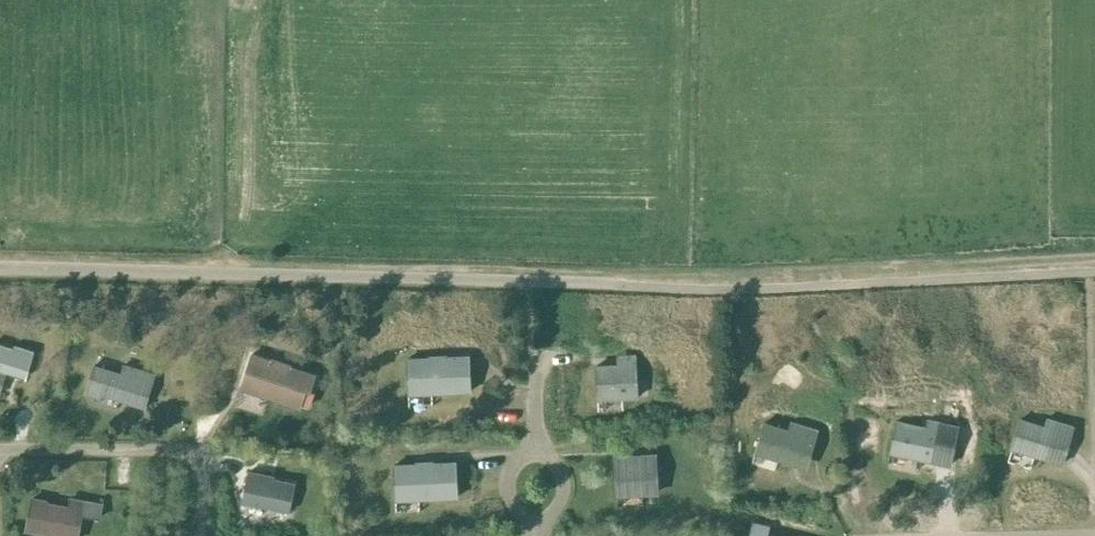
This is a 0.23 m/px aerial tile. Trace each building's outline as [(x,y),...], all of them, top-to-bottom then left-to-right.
[(5,372),(24,378),(32,355),(0,345),(0,389),(5,372)] [(314,375),(251,355),(240,388),(299,407),(305,390),(309,391),(314,375)] [(597,400),(637,397),(635,355),(624,356),(624,364),(595,366),(597,400)] [(470,391),(469,356),(406,359),(408,394),(470,391)] [(95,365),(86,394),(100,399),(102,394),(145,408),(155,375),(142,370),(142,371),(124,366),(121,374),(95,365)] [(305,390),(300,403),(309,406),(314,392),(309,391),(305,390)] [(1020,420),(1011,449),(1061,465),(1073,427),(1047,419),(1044,427),(1020,420)] [(890,453),(932,462),(950,465),(958,426),(927,420),(926,428),(896,422),(890,453)] [(764,424),(755,453),(793,464),(795,457),(806,461),(804,468),(818,472),(827,443),(814,439),(817,431),(790,423),(788,431),(764,424)] [(615,495),(657,493),(655,455),(613,458),(615,495)] [(457,497),(455,462),(393,465),(395,500),(457,497)] [(294,483),(272,479),(273,476),(249,472),(243,503),(288,511),(294,483)] [(70,498),(69,507),(32,500),(32,498),(31,498),(25,530),(56,535),(77,535),(81,514),(99,517),(101,504),(70,498)] [(750,535),(769,535),(766,535),(768,526),(753,522),(751,532),(750,535)]
